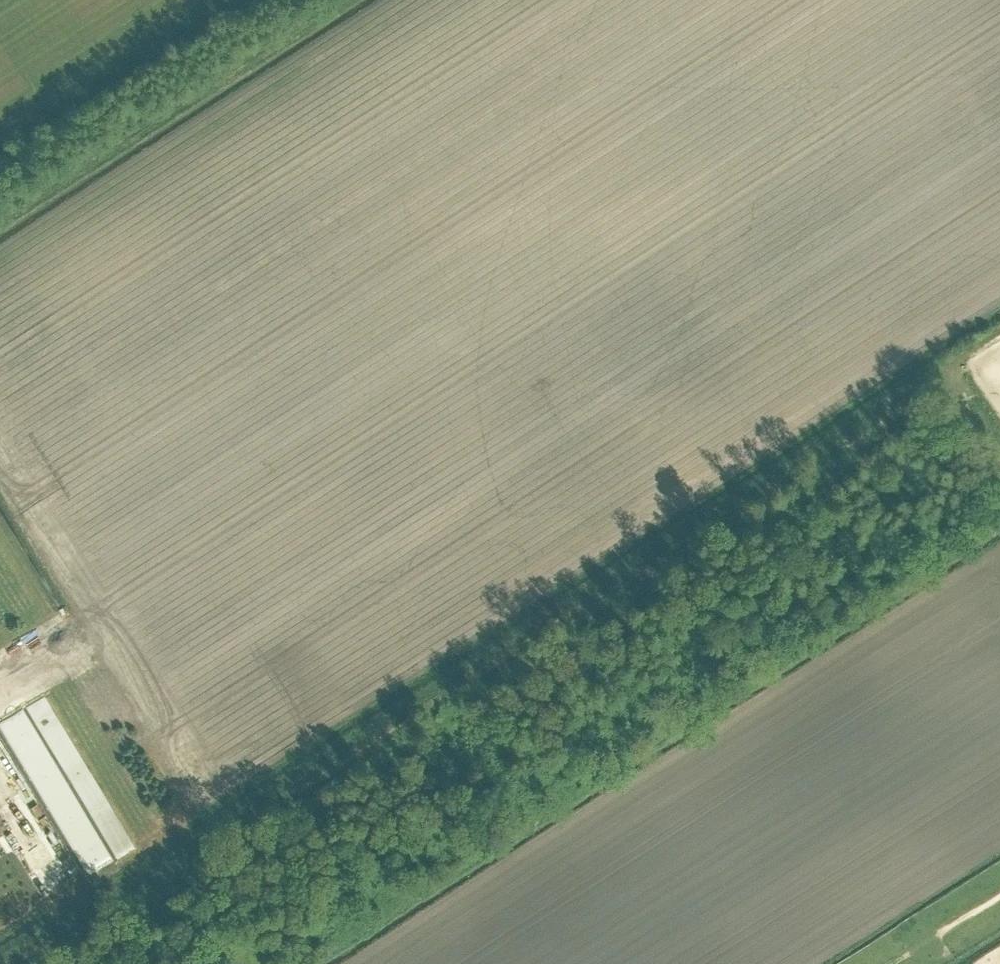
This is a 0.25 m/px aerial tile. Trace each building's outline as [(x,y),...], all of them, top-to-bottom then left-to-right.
[(48,739),(63,731),(44,698),(30,706),(48,739)]
